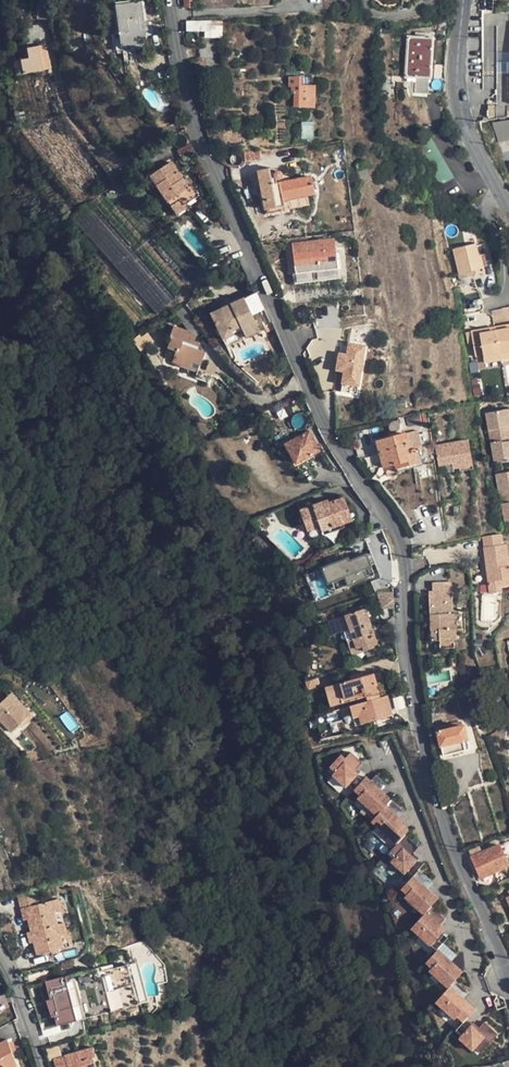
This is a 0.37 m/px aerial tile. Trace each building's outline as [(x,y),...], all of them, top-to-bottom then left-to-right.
[(143,44),(142,36),(142,35),(141,30),(145,29),(142,3),(117,6),(121,33),(114,34),(116,48),(143,44)] [(187,32),(206,31),(206,21),(187,22),(187,32)] [(221,21),(206,21),(206,31),(206,37),(222,36),(221,21)] [(496,25),(481,26),(481,57),(481,84),(497,84),(496,25)] [(416,93),(420,94),(428,94),(429,79),(432,79),(434,39),(408,37),(406,77),(417,78),(416,93)] [(27,64),(20,65),(22,79),(41,75),(36,52),(25,54),(27,64)] [(16,80),(22,79),(20,65),(13,67),(16,80)] [(307,101),(314,101),(315,87),(301,86),(301,78),(290,78),(290,86),(291,87),(291,93),(294,93),(293,107),(305,107),(305,100),(307,101)] [(508,106),(508,82),(498,82),(499,107),(508,106)] [(497,103),(497,84),(481,84),(483,103),(485,103),(497,103)] [(498,121),(497,103),(485,103),(483,103),(486,123),(492,122),(498,121)] [(508,120),(498,121),(492,122),(492,123),(499,142),(508,139),(508,124),(508,120)] [(312,126),(303,126),(303,138),(311,138),(312,126)] [(428,133),(416,141),(441,184),(453,177),(428,133)] [(190,143),(182,148),(178,150),(182,158),(194,151),(190,143)] [(261,160),(260,152),(243,154),(244,162),(261,160)] [(189,187),(183,179),(172,163),(152,176),(173,207),(174,205),(182,200),(185,204),(199,195),(193,184),(189,187)] [(358,179),(368,179),(367,164),(357,164),(358,179)] [(265,214),(285,211),(283,201),(308,196),(314,195),(311,178),(276,183),(276,179),(277,179),(280,179),(281,178),(282,176),(282,174),(281,173),(279,172),(277,172),(274,173),(274,169),(258,172),(265,214)] [(187,177),(183,179),(189,187),(193,184),(188,178),(187,177)] [(310,206),(308,196),(283,201),(285,211),(310,206)] [(187,208),(185,204),(182,200),(174,205),(173,207),(178,215),(187,208)] [(174,298),(170,294),(89,201),(72,216),(155,312),(157,313),(174,298)] [(376,237),(365,239),(367,256),(379,255),(376,237)] [(296,273),(293,274),(294,283),(339,278),(334,239),(292,244),(296,273)] [(296,273),(292,244),(285,245),(289,274),(293,274),(296,273)] [(460,274),(466,272),(471,271),(472,275),(485,273),(482,256),(479,256),(476,244),(455,249),(460,274)] [(245,298),(212,313),(225,339),(235,334),(232,328),(240,324),(246,336),(260,329),(245,298)] [(217,375),(219,368),(221,365),(203,358),(205,352),(198,348),(200,342),(195,340),(196,335),(187,332),(188,329),(175,324),(170,336),(173,337),(169,348),(177,351),(173,362),(198,372),(195,377),(209,382),(213,374),(217,375)] [(496,327),(499,356),(508,354),(508,325),(496,327)] [(499,356),(496,327),(472,330),(475,355),(483,355),(483,357),(499,356)] [(334,384),(361,389),(369,344),(342,339),(334,384)] [(507,409),(485,412),(489,436),(508,433),(508,417),(507,409)] [(411,431),(410,447),(417,447),(419,432),(411,431)] [(320,451),(319,449),(310,432),(286,444),(296,463),(320,451)] [(410,450),(405,433),(376,441),(384,467),(395,464),(396,468),(419,462),(415,449),(410,450)] [(489,436),(493,460),(501,458),(508,457),(508,433),(489,436)] [(474,466),(471,440),(437,445),(440,465),(453,463),(454,468),(461,468),(474,466)] [(493,460),(494,466),(502,465),(501,458),(493,460)] [(494,466),(496,473),(503,472),(502,465),(494,466)] [(503,472),(496,473),(500,496),(508,494),(508,471),(503,472)] [(500,496),(504,520),(508,519),(508,494),(500,496)] [(330,503),(329,500),(300,510),(308,530),(320,526),(321,527),(331,524),(332,527),(352,520),(345,498),(337,500),(336,500),(335,501),(330,503)] [(323,534),(321,527),(320,526),(308,530),(310,539),(323,534)] [(505,544),(503,544),(501,534),(483,536),(490,592),(503,591),(502,586),(501,579),(508,578),(508,566),(505,544)] [(377,574),(368,551),(325,567),(331,582),(334,581),(337,590),(377,574)] [(456,639),(455,612),(452,612),(451,581),(432,582),(433,590),(430,590),(432,640),(440,639),(455,639),(456,639)] [(381,608),(394,607),(393,593),(377,594),(381,608)] [(363,647),(365,652),(373,649),(372,646),(377,644),(376,641),(366,611),(365,609),(334,619),(339,632),(344,631),(348,641),(354,640),(357,649),(363,647)] [(333,634),(339,632),(334,619),(329,621),(333,634)] [(455,647),(455,639),(440,639),(441,648),(455,647)] [(352,656),(358,654),(357,649),(354,640),(348,641),(352,656)] [(383,685),(382,679),(380,672),(326,686),(331,706),(378,693),(377,686),(383,685)] [(7,692),(3,695),(8,701),(22,718),(16,723),(13,725),(16,729),(29,717),(7,692)] [(13,725),(16,723),(22,718),(8,701),(3,695),(0,698),(0,729),(4,733),(13,725)] [(392,715),(391,713),(386,696),(351,706),(356,725),(392,715)] [(469,749),(463,724),(437,730),(443,755),(469,749)] [(340,753),(329,765),(334,769),(331,773),(346,786),(349,783),(354,788),(365,775),(356,768),(362,762),(350,751),(345,757),(340,753)] [(365,775),(354,788),(359,792),(357,795),(376,813),(390,797),(382,790),(387,784),(376,774),(370,780),(365,775)] [(376,813),(372,818),(397,841),(404,832),(407,828),(401,823),(404,820),(398,815),(403,809),(390,797),(376,813)] [(397,841),(387,851),(392,856),(389,860),(403,872),(406,868),(413,874),(422,863),(416,858),(418,855),(413,850),(418,845),(404,832),(397,841)] [(499,843),(471,856),(481,878),(508,866),(508,865),(499,843)] [(413,874),(400,888),(406,893),(403,896),(423,915),(431,906),(435,901),(426,892),(428,889),(413,874)] [(426,892),(435,901),(438,898),(428,889),(426,892)] [(28,919),(31,931),(63,922),(57,899),(39,904),(35,890),(17,896),(20,908),(25,907),(28,919)] [(445,918),(431,906),(423,915),(413,925),(427,938),(424,941),(430,946),(431,945),(436,950),(438,949),(448,937),(442,932),(439,929),(441,926),(439,924),(445,918)] [(31,931),(34,941),(37,954),(69,946),(63,922),(31,931)] [(427,938),(413,925),(410,928),(424,941),(427,938)] [(453,963),(438,949),(436,950),(426,962),(431,966),(428,969),(448,987),(450,985),(460,974),(451,966),(453,963)] [(58,1026),(74,1022),(147,1002),(137,963),(105,971),(104,967),(47,982),(52,1001),(48,1002),(53,1018),(56,1017),(58,1026)] [(453,963),(451,966),(460,974),(463,971),(453,963)] [(466,1000),(450,985),(448,987),(438,999),(443,1004),(441,1006),(454,1019),(457,1016),(463,1021),(475,1008),(469,1003),(466,1006),(463,1003),(466,1000)] [(498,1034),(485,1021),(479,1027),(477,1025),(474,1028),(471,1024),(458,1038),(472,1051),(475,1048),(481,1053),(498,1034)] [(11,1047),(8,1041),(0,1044),(0,1066),(20,1066),(13,1052),(11,1047)] [(61,1057),(57,1044),(42,1048),(47,1061),(61,1057)] [(67,1066),(95,1066),(96,1066),(93,1056),(94,1055),(92,1047),(64,1055),(67,1066)]
